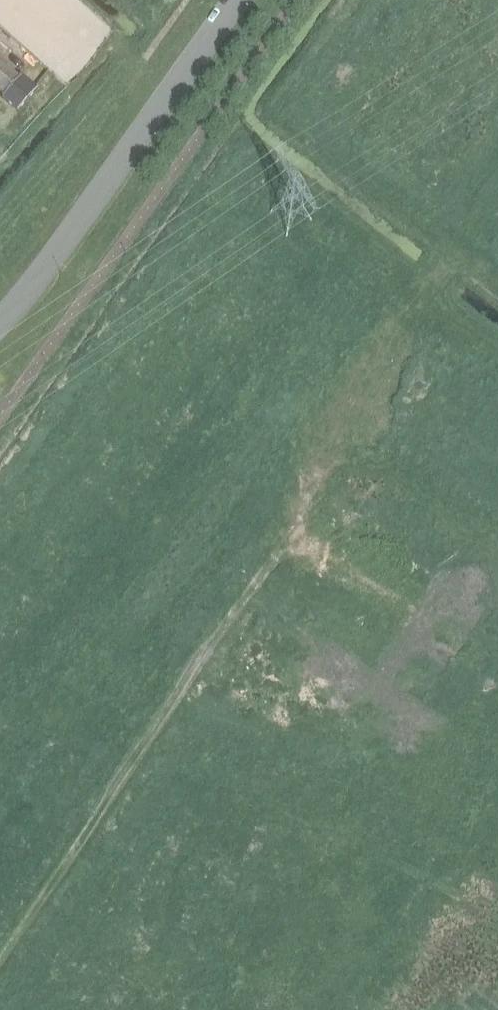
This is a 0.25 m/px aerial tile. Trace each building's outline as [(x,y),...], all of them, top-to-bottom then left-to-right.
[(20,78),(0,61),(0,98),(2,99),(20,78)] [(38,91),(21,77),(20,78),(2,99),(0,101),(17,115),(38,91)]
